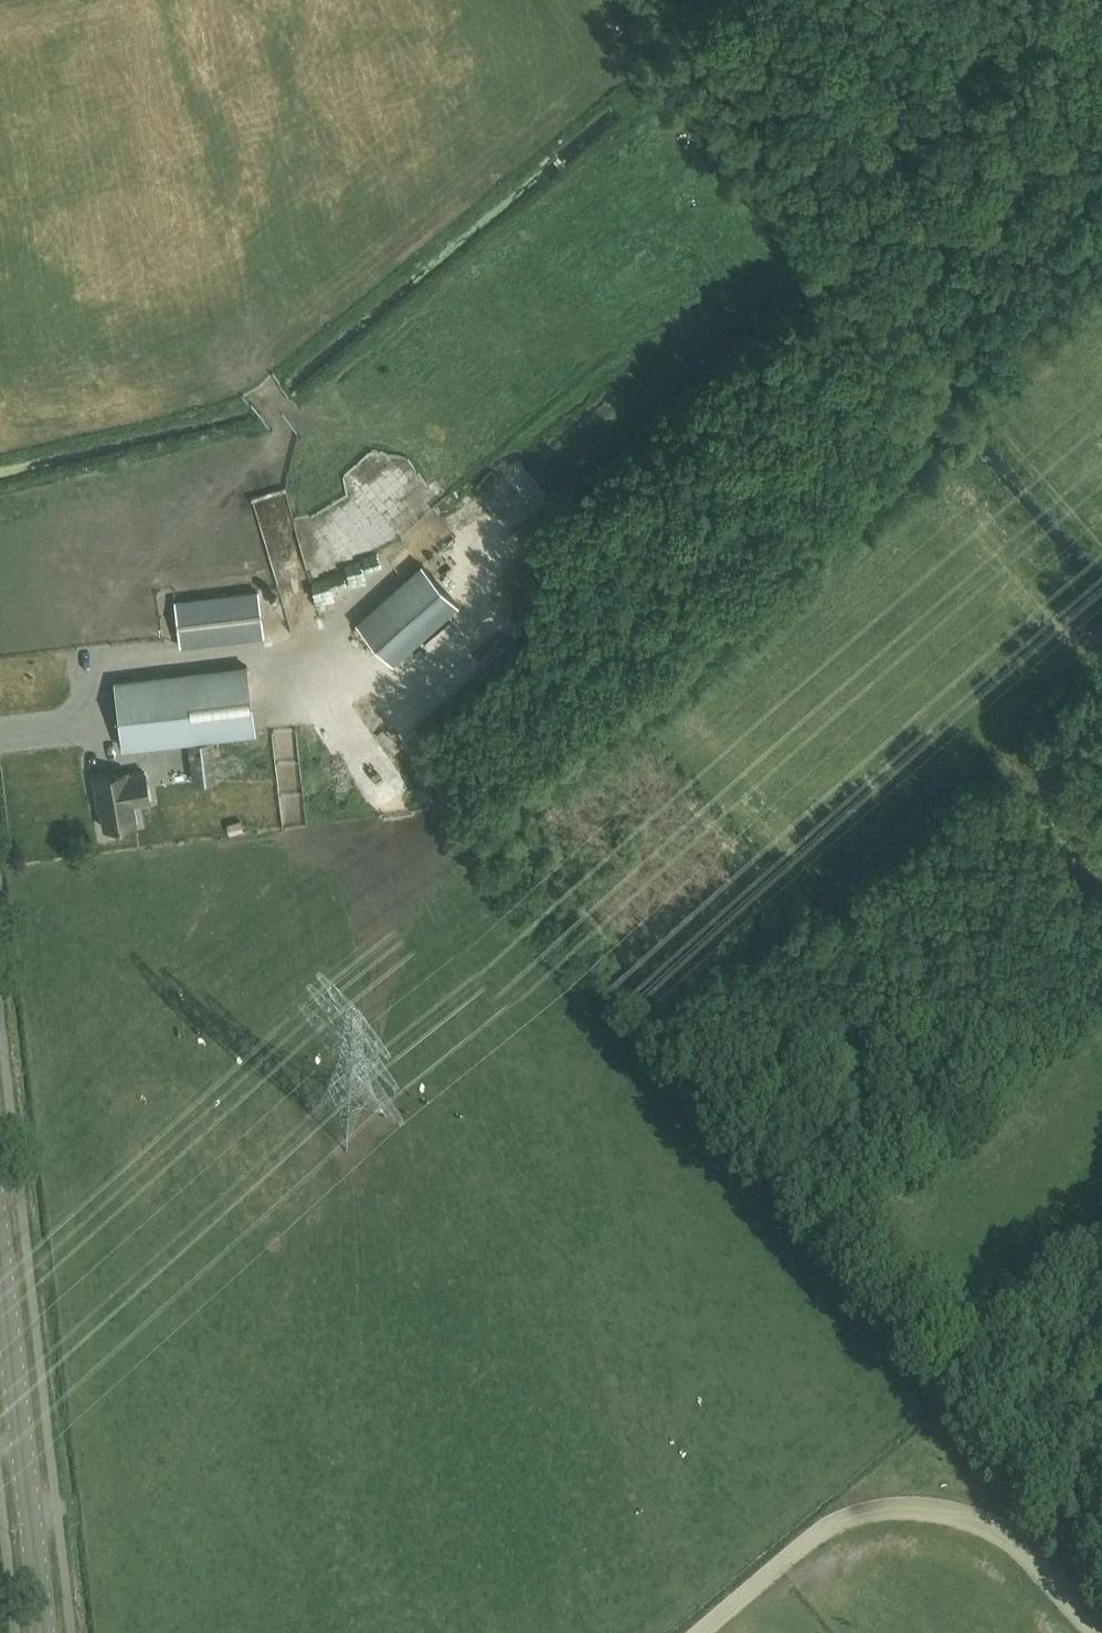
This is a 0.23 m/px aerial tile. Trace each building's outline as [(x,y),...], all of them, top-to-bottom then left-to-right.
[(422,564),(355,624),(392,664),(458,604),(422,564)] [(350,578),(334,580),(336,599),(353,597),(350,578)] [(182,643),(262,634),(257,592),(177,601),(182,643)] [(247,666),(115,682),(123,748),(255,732),(247,666)] [(213,741),(189,743),(194,783),(217,780),(213,741)] [(127,774),(127,772),(93,777),(97,801),(100,800),(104,828),(135,823),(132,803),(149,800),(144,772),(127,774)]
